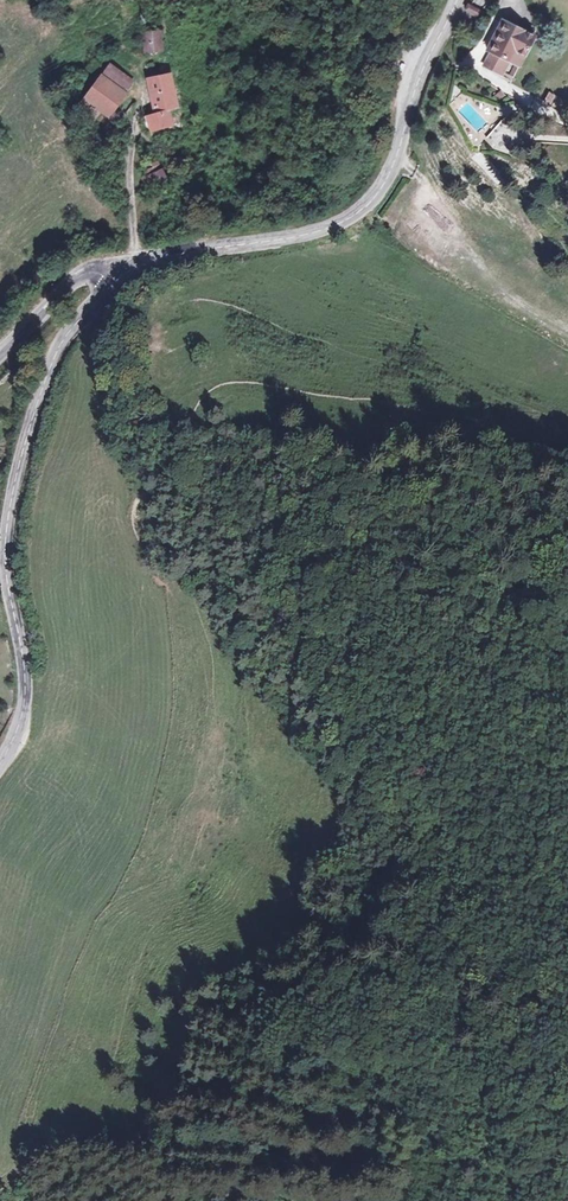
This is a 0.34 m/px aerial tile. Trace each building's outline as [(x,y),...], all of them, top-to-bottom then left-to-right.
[(538,37),(502,17),(478,60),(513,79),(538,37)] [(170,29),(144,31),(145,50),(171,49),(170,29)] [(141,81),(112,60),(76,107),(95,121),(104,110),(114,117),(141,81)] [(189,108),(178,68),(152,75),(163,114),(152,117),(156,131),(180,125),(177,112),(189,108)] [(562,111),(566,99),(547,93),(544,104),(562,111)] [(499,121),(487,145),(510,155),(521,132),(499,121)] [(145,177),(151,187),(168,176),(162,166),(145,177)]
